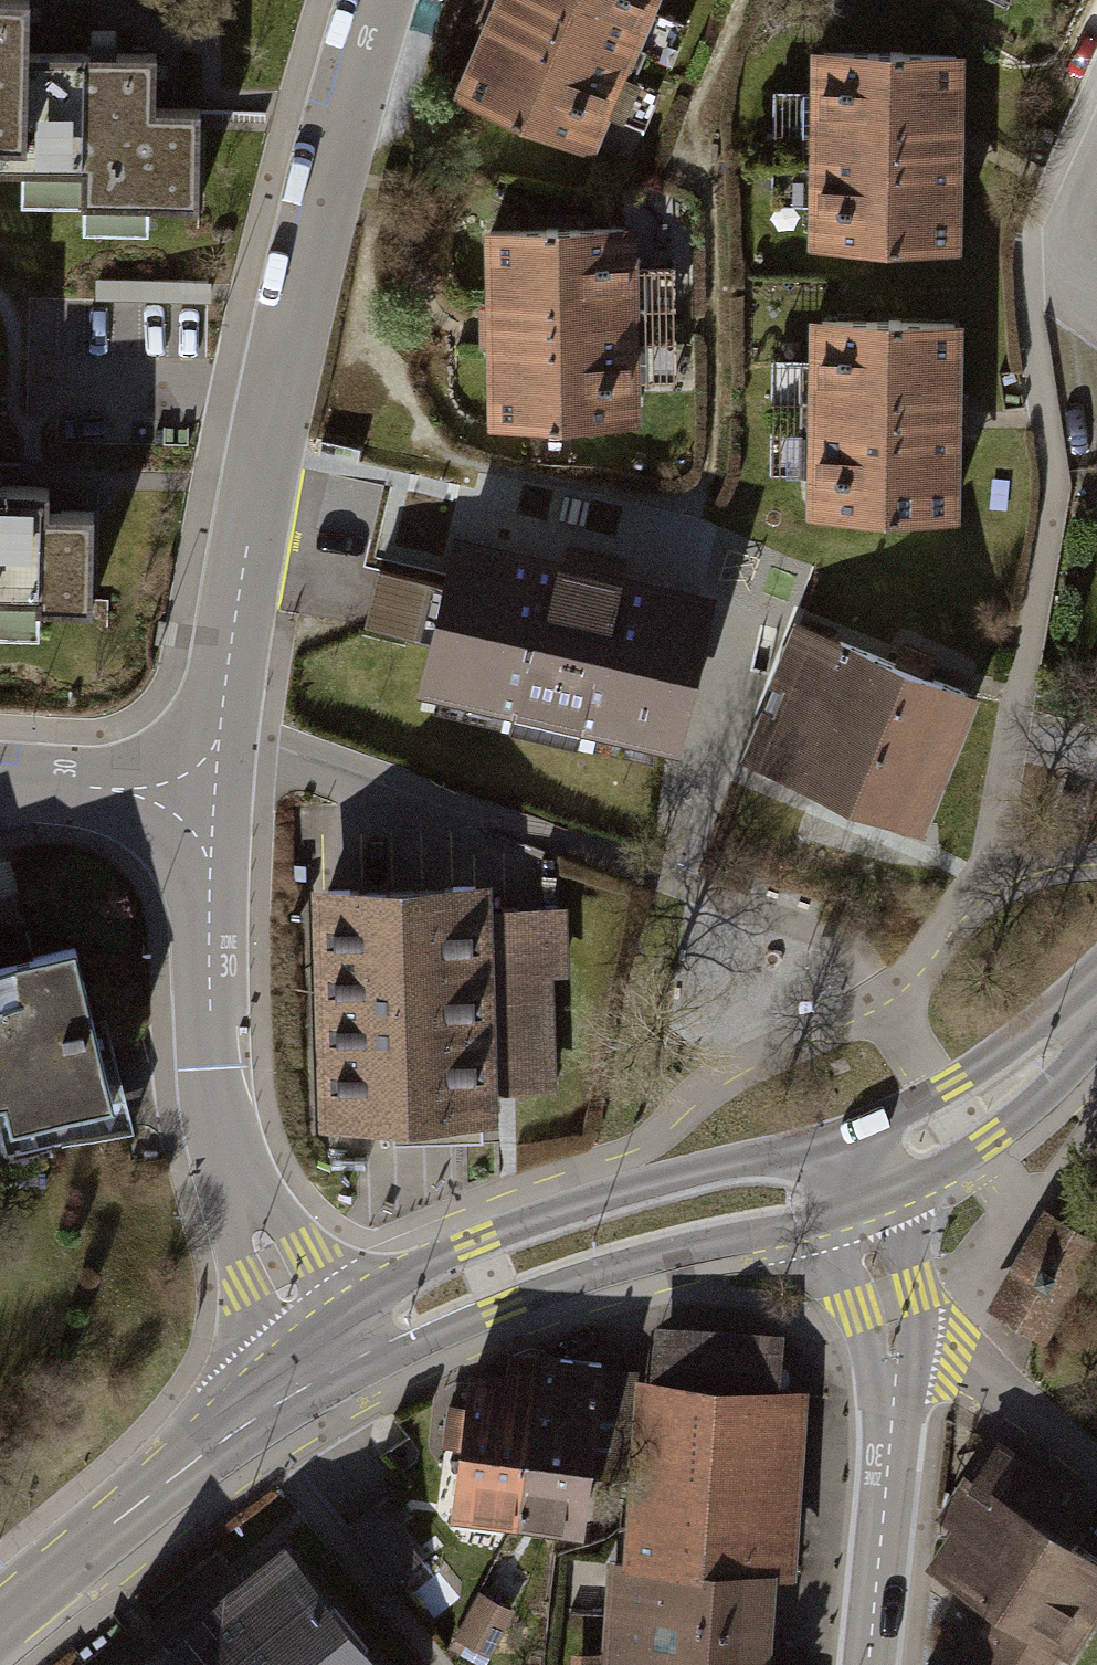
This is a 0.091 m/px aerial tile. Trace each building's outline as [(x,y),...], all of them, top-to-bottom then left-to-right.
[(490,10),(454,90),(591,150),(657,0),(494,0),(490,10)] [(0,37),(0,166),(28,166),(28,194),(90,193),(90,232),(137,232),(137,201),(190,201),(190,121),(147,121),(146,92),(88,92),(88,60),(22,61),(22,37),(0,37)] [(967,63),(813,64),(815,262),(969,261),(968,145),(967,63)] [(632,230),(491,236),(495,324),(499,430),(640,424),(632,230)] [(970,322),(810,318),(805,514),(966,518),(968,419),(970,322)] [(43,627),(43,615),(92,615),(93,512),(51,512),(51,490),(0,490),(0,627),(43,627)] [(443,583),(379,569),(367,624),(432,638),(422,684),(673,739),(706,591),(453,536),(443,583)] [(778,684),(815,700),(804,728),(764,712),(745,758),(855,803),(911,827),(942,752),(968,692),(924,673),(928,663),(931,656),(904,644),(895,664),(803,625),(778,684)] [(474,887),(326,890),(334,1120),(410,1118),(484,1116),(483,1084),(549,1082),(546,963),(505,964),(504,913),(475,913),(474,887)] [(84,947),(8,965),(0,966),(0,1147),(124,1118),(84,947)] [(1092,1240),(1051,1215),(997,1307),(1038,1332),(1092,1240)] [(536,1366),(535,1379),(520,1513),(580,1519),(586,1463),(617,1467),(627,1385),(595,1381),(597,1365),(561,1361),(560,1369),(536,1366)] [(520,1513),(535,1379),(493,1374),(492,1383),(468,1381),(464,1415),(446,1413),(443,1434),(461,1437),(453,1505),(520,1513)] [(635,1386),(623,1527),(619,1566),(605,1564),(597,1664),(770,1664),(777,1583),(794,1584),(810,1400),(635,1386)] [(995,1447),(954,1517),(952,1521),(960,1526),(936,1566),(972,1588),(965,1598),(985,1609),(990,1600),(1008,1610),(997,1628),(985,1621),(980,1630),(958,1664),(1045,1664),(1057,1645),(1061,1648),(1096,1589),(1096,1554),(1073,1539),(1089,1513),(1093,1507),(995,1447)] [(349,1532),(394,1587),(425,1562),(380,1507),(349,1532)] [(287,1560),(161,1662),(158,1664),(372,1664),(287,1560)] [(479,1664),(488,1664),(514,1613),(479,1595),(451,1651),(479,1664)]
